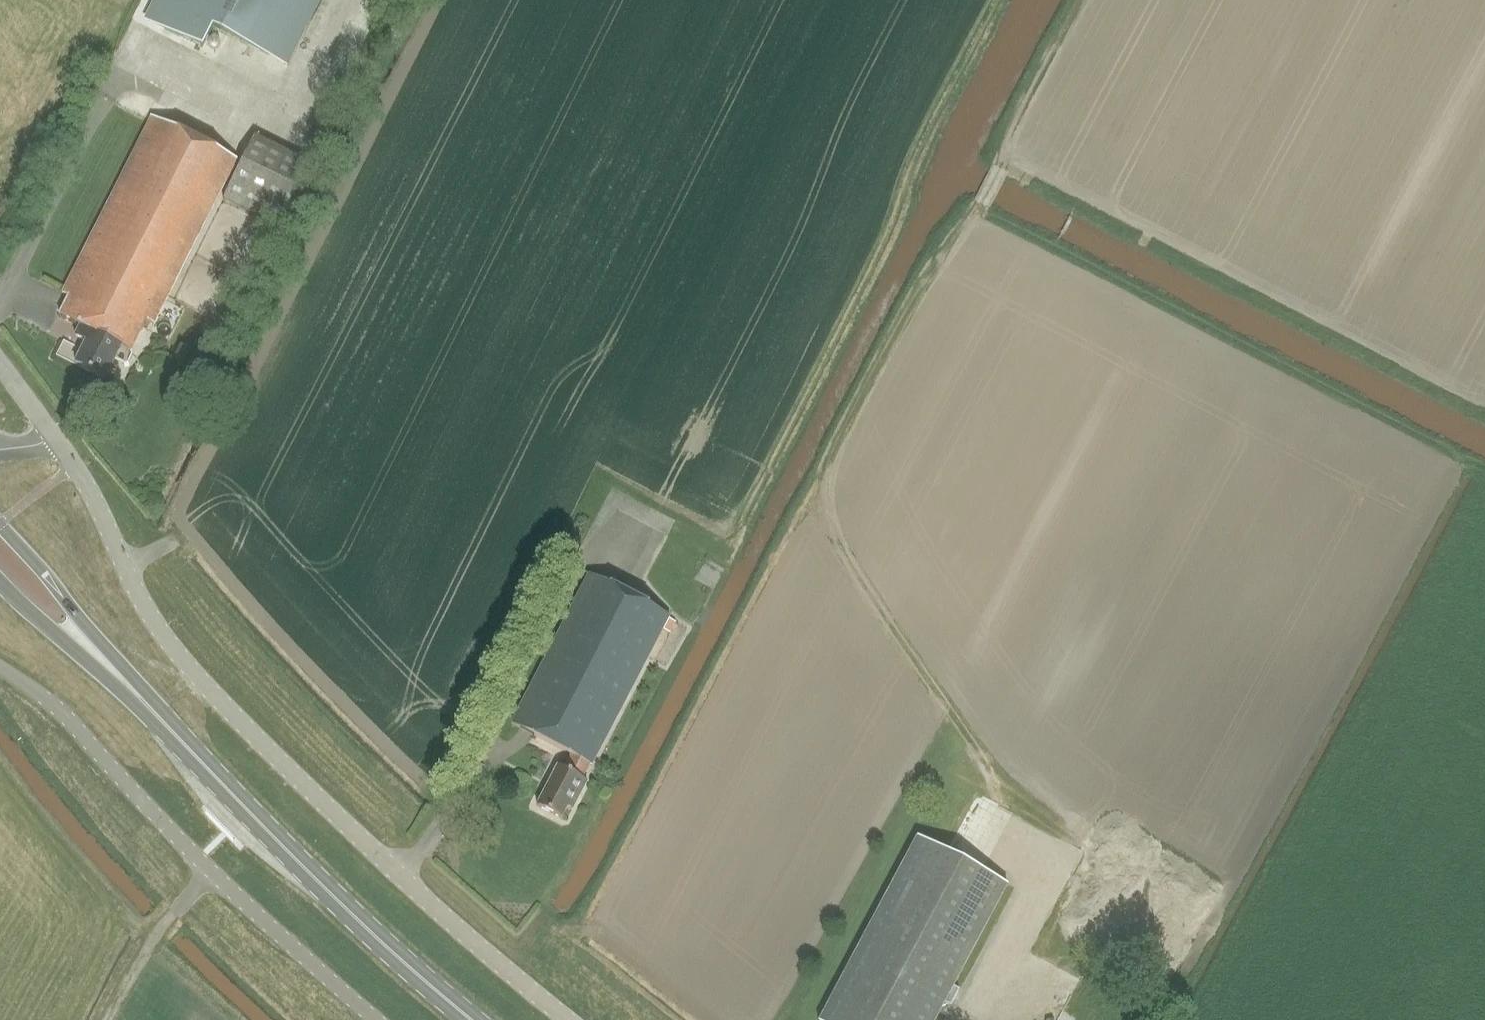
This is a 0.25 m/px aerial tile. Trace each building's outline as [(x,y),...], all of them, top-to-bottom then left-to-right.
[(288,67),(322,0),(156,0),(146,21),(203,49),(212,29),(288,67)] [(63,316),(73,321),(80,325),(73,339),(84,344),(72,366),(105,383),(124,346),(133,350),(147,321),(151,323),(164,298),(168,300),(238,162),(155,120),(67,293),(73,296),(63,316)] [(316,168),(256,137),(223,201),(283,232),(316,168)] [(671,618),(590,575),(512,723),(572,755),(564,770),(559,767),(538,806),(563,819),(569,808),(574,811),(590,782),(584,778),(592,763),(593,764),(664,631),(671,634),(677,623),(670,620),(671,618)] [(915,837),(818,1019),(936,1019),(1007,885),(918,837),(918,838),(915,837)]
